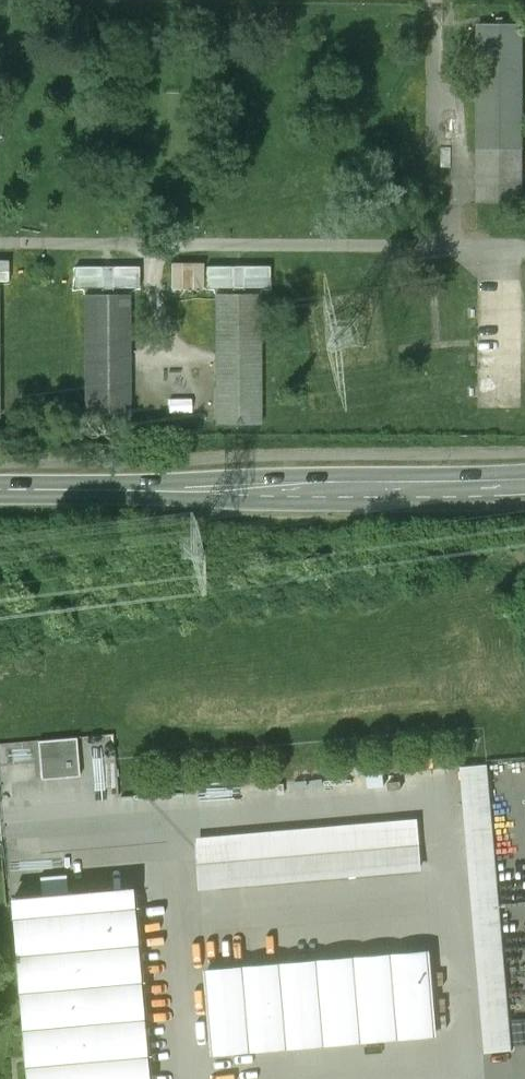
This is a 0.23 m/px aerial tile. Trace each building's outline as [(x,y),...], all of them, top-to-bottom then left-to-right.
[(522,201),(524,37),(524,25),(480,25),(477,201),(522,201)] [(72,260),(72,286),(132,286),(132,261),(72,260)] [(271,260),(188,260),(188,287),(271,287),(271,260)] [(218,422),(262,422),(261,294),(217,294),(218,422)] [(87,425),(131,425),(130,297),(86,297),(87,425)] [(80,739),(41,745),(47,785),(86,780),(80,739)] [(494,765),(466,767),(491,1053),(518,1051),(494,765)] [(423,823),(200,842),(204,892),(427,874),(423,823)] [(21,897),(37,1078),(169,1078),(152,885),(21,897)] [(438,952),(212,971),(220,1057),(446,1037),(438,952)]
